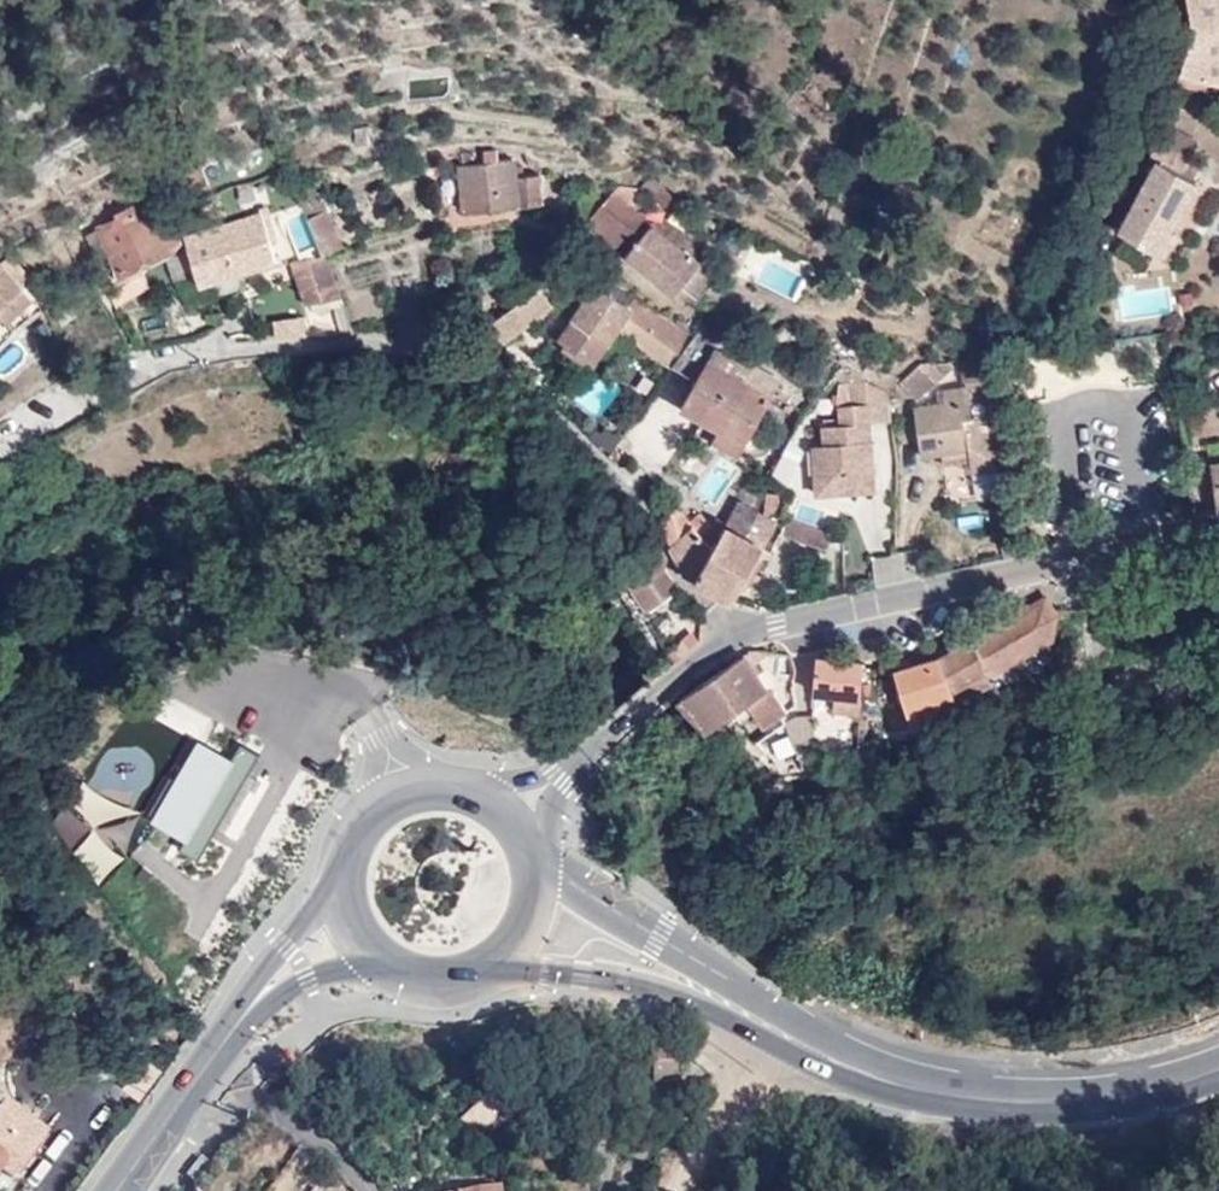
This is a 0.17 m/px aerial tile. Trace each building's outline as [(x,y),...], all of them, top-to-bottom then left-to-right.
[(1178,84),(1208,93),(1212,81),(1218,83),(1218,0),(1190,0),(1195,33),(1178,84)] [(1156,138),(1190,155),(1198,142),(1162,123),(1156,138)] [(1158,159),(1147,179),(1119,229),(1157,252),(1197,181),(1192,178),(1199,165),(1189,158),(1190,155),(1156,138),(1149,154),(1158,159)] [(465,211),(542,202),(539,175),(515,176),(513,161),(497,161),(495,151),(462,153),(463,165),(460,165),(465,211)] [(1149,154),(1139,175),(1147,179),(1158,159),(1149,154)] [(618,186),(588,221),(627,254),(650,227),(628,210),(637,188),(618,186)] [(125,212),(145,202),(140,191),(119,201),(125,212)] [(122,270),(181,241),(161,199),(102,229),(122,270)] [(311,220),(305,206),(290,212),(303,240),(317,232),(311,220)] [(311,220),(317,232),(328,252),(343,245),(329,212),(311,220)] [(224,225),(238,272),(276,261),(271,242),(277,240),(274,228),(268,229),(264,214),(224,225)] [(650,227),(627,254),(674,294),(698,265),(707,254),(684,236),(659,216),(650,227)] [(201,284),(238,272),(224,225),(186,237),(201,284)] [(31,274),(11,255),(0,265),(0,308),(23,287),(22,284),(31,274)] [(308,302),(343,295),(329,256),(294,262),(308,302)] [(698,265),(674,294),(685,304),(710,275),(698,265)] [(144,275),(111,294),(118,306),(151,286),(144,275)] [(597,284),(631,308),(636,300),(603,277),(597,284)] [(633,308),(631,308),(597,284),(560,338),(595,363),(633,308)] [(534,320),(522,302),(493,322),(503,341),(534,320)] [(692,339),(686,346),(710,359),(748,380),(755,368),(716,348),(713,352),(692,339)] [(686,346),(673,365),(699,379),(710,359),(686,346)] [(748,380),(710,359),(699,379),(683,407),(720,429),(715,439),(740,453),(781,379),(756,365),(755,368),(748,380)] [(918,399),(957,364),(925,362),(902,381),(918,399)] [(997,399),(994,378),(966,382),(967,388),(938,391),(940,405),(915,408),(921,456),(943,453),(970,450),(971,461),(972,473),(1006,469),(999,417),(973,420),(971,402),(997,399)] [(872,382),(870,381),(850,382),(852,403),(840,403),(841,423),(821,424),(823,443),(813,443),(816,478),(835,477),(836,491),(876,489),(871,421),(891,420),(890,394),(872,382)] [(970,450),(943,453),(944,464),(971,461),(970,450)] [(835,477),(816,478),(817,493),(836,491),(835,477)] [(741,499),(726,526),(763,546),(778,520),(741,499)] [(818,526),(823,512),(799,504),(794,518),(818,526)] [(678,509),(661,517),(672,544),(695,524),(692,522),(678,509)] [(701,512),(692,522),(695,524),(705,515),(701,512)] [(705,515),(695,524),(703,533),(713,524),(705,515)] [(829,549),(833,534),(788,518),(783,532),(829,549)] [(695,524),(672,544),(680,561),(697,578),(715,545),(703,533),(695,524)] [(715,545),(697,578),(734,598),(746,577),(763,546),(726,526),(715,545)] [(666,564),(653,544),(613,571),(618,579),(626,574),(649,607),(678,586),(664,566),(666,564)] [(763,546),(746,577),(757,582),(774,552),(763,546)] [(1058,611),(1048,595),(940,656),(958,699),(959,698),(972,691),(992,680),(990,672),(1053,637),(1058,611)] [(768,688),(745,652),(680,698),(707,728),(749,700),(764,724),(788,708),(776,689),(768,688)] [(958,699),(940,656),(913,668),(897,674),(915,718),(958,699)] [(861,708),(866,661),(817,657),(814,691),(836,692),(835,707),(861,708)] [(978,705),(972,691),(959,698),(958,699),(964,713),(978,705)] [(813,730),(814,708),(798,713),(797,729),(813,730)] [(803,753),(813,753),(813,730),(797,729),(791,728),(803,753)] [(813,730),(813,753),(827,753),(827,730),(813,730)] [(198,746),(153,825),(189,845),(234,766),(198,746)] [(234,766),(189,845),(184,854),(200,863),(260,757),(244,748),(234,766)] [(653,853),(641,834),(633,840),(645,858),(653,853)] [(680,1081),(676,1048),(655,1048),(658,1083),(680,1081)] [(124,1090),(140,1103),(160,1074),(147,1063),(124,1090)] [(474,1075),(436,1098),(442,1129),(483,1121),(474,1075)] [(11,1108),(0,1121),(0,1182),(2,1183),(5,1179),(11,1184),(47,1136),(11,1108)]
